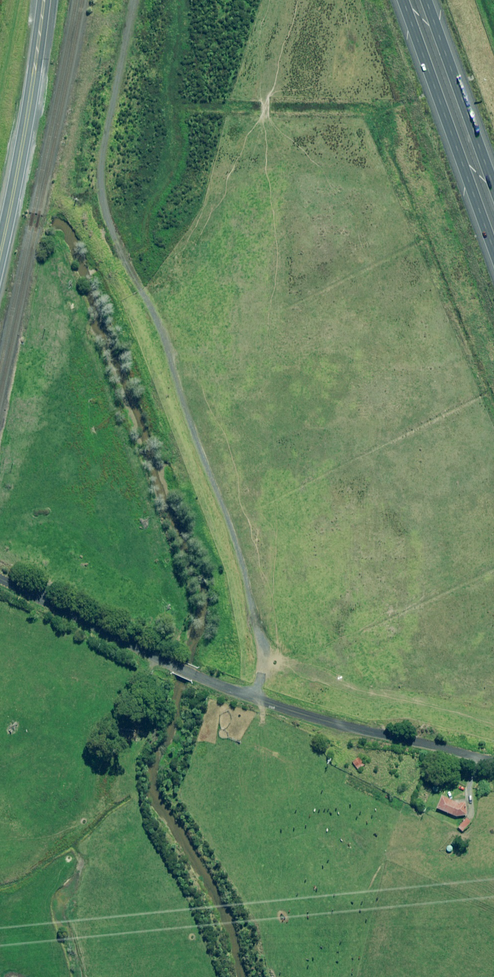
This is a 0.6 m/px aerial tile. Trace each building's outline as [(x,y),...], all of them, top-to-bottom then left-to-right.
[(456,816),(466,815),(465,802),(456,802),(442,796),(437,808),(456,816)] [(471,822),(467,818),(458,827),(463,832),(471,822)]
